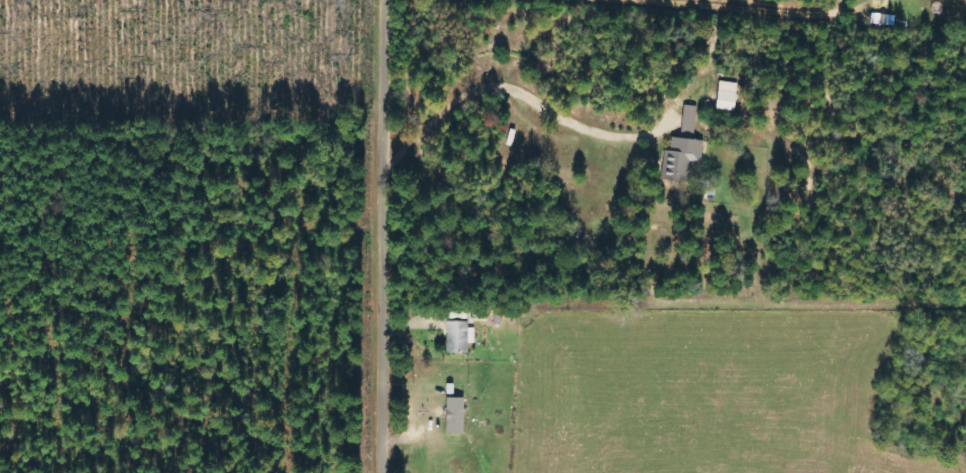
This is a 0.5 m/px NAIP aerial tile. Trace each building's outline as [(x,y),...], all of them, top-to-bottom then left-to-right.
[(715,110),(734,111),(736,83),(718,81),(715,110)] [(697,107),(684,105),(681,133),(672,132),(670,151),(663,150),(660,180),(689,183),(691,163),(700,164),(702,141),(693,140),(697,107)] [(463,433),(464,398),(445,397),(445,432),(463,433)]
